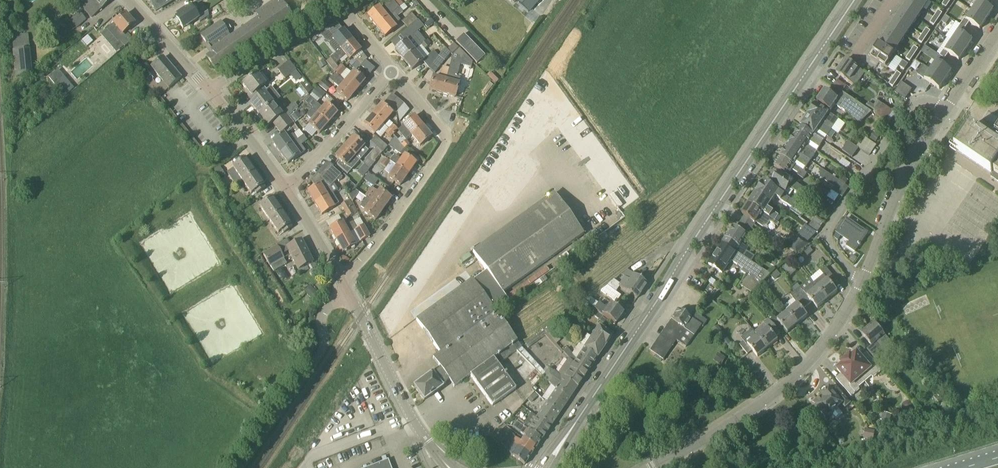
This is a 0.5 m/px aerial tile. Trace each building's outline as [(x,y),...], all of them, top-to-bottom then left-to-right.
[(85,4),(82,7),(91,17),(111,0),(82,0),(85,4)] [(155,12),(175,0),(148,0),(155,12)] [(285,8),(280,0),(274,0),(256,13),(259,17),(231,37),(220,22),(201,36),(213,52),(207,56),(214,67),(220,63),(223,67),(293,19),(298,16),(295,12),(291,15),(285,8)] [(377,27),(399,9),(399,8),(403,5),(399,0),(393,0),(381,10),(379,7),(368,16),(377,27)] [(924,10),(921,8),(909,0),(906,5),(903,9),(908,13),(918,19),(924,10)] [(909,0),(921,8),(924,10),(930,1),(928,0),(909,0)] [(974,11),(987,20),(993,10),(983,3),(980,1),(974,11)] [(194,12),(197,10),(193,4),(190,6),(177,15),(179,17),(176,18),(176,19),(173,21),(176,26),(180,24),(183,29),(198,19),(200,22),(209,16),(208,12),(198,18),(194,12)] [(397,17),(398,16),(402,12),(399,9),(377,27),(385,37),(396,28),(394,26),(400,21),(397,17)] [(918,19),(908,13),(903,9),(897,18),(912,28),(918,19)] [(934,17),(939,20),(943,14),(939,11),(934,17)] [(987,20),(974,11),(967,21),(970,23),(980,30),(987,20)] [(76,28),(86,20),(80,12),(70,20),(76,28)] [(128,35),(126,37),(123,34),(135,24),(126,14),(107,30),(119,43),(120,42),(125,48),(133,41),(128,35)] [(408,29),(418,21),(412,14),(402,22),(408,29)] [(930,23),(934,26),(939,20),(934,17),(930,23)] [(906,37),(912,28),(897,18),(891,27),(898,32),(906,37)] [(434,22),(431,19),(424,25),(427,28),(434,22)] [(965,19),(961,25),(966,28),(970,23),(967,21),(965,19)] [(419,21),(418,21),(408,29),(403,34),(408,39),(395,49),(404,60),(415,51),(422,45),(413,35),(424,26),(419,21)] [(962,34),(966,28),(961,25),(957,31),(959,32),(962,34)] [(906,37),(898,32),(891,27),(885,36),(893,41),(900,46),(906,37)] [(927,38),(931,32),(927,29),(922,35),(927,38)] [(337,53),(352,41),(344,30),(333,39),(329,33),(317,42),(322,49),(329,43),(337,53)] [(952,42),(966,51),(972,41),(962,34),(959,32),(952,42)] [(465,34),(456,42),(477,63),(485,56),(465,34)] [(927,38),(922,35),(918,41),(922,44),(927,38)] [(900,46),(893,41),(885,36),(879,45),(888,51),(893,55),(894,54),(900,46)] [(431,45),(427,40),(422,45),(425,49),(431,45)] [(335,64),(347,56),(350,60),(361,51),(352,41),(337,53),(337,54),(326,62),(335,72),(338,68),(335,64)] [(946,52),(949,54),(959,61),(966,51),(952,42),(946,52)] [(879,45),(879,44),(871,57),(888,69),(896,56),(894,54),(893,55),(888,51),(879,45)] [(930,62),(934,65),(940,56),(926,45),(921,51),(932,59),(930,62)] [(919,50),(915,47),(910,53),(914,56),(919,50)] [(435,74),(445,61),(451,54),(445,48),(438,56),(439,56),(430,67),(429,68),(435,74)] [(446,80),(442,94),(455,98),(461,78),(457,77),(461,63),(461,60),(465,55),(459,49),(453,56),(451,61),(446,80)] [(31,50),(13,52),(16,77),(33,72),(31,50)] [(423,61),(417,54),(415,51),(404,60),(412,70),(423,61)] [(439,56),(438,56),(434,51),(424,60),(430,67),(439,56)] [(945,60),(949,54),(946,52),(944,51),(940,56),(945,60)] [(910,62),(914,56),(910,53),(906,59),(910,62)] [(366,60),(366,61),(368,60),(363,54),(355,61),(359,65),(361,64),(366,60)] [(153,79),(147,71),(141,76),(156,93),(159,97),(169,89),(169,90),(170,89),(169,89),(181,79),(182,79),(164,58),(156,64),(151,68),(163,82),(158,86),(153,80),(153,79)] [(849,82),(850,82),(855,86),(865,72),(859,69),(859,68),(846,59),(836,73),(849,82)] [(320,69),(327,66),(324,60),(317,64),(320,69)] [(375,69),(366,61),(366,60),(361,64),(359,65),(370,74),(375,69)] [(909,64),(903,60),(899,66),(905,70),(909,64)] [(278,70),(285,79),(297,70),(289,61),(278,70)] [(942,65),(937,61),(931,71),(946,81),(952,71),(942,65)] [(335,74),(339,77),(346,69),(341,65),(335,73),(335,74)] [(59,68),(49,76),(65,96),(75,88),(59,68)] [(946,81),(931,71),(925,80),(940,90),(946,81)] [(345,83),(356,92),(365,81),(354,72),(345,83)] [(897,72),(893,78),(897,81),(901,75),(897,72)] [(345,83),(339,77),(335,74),(335,73),(330,80),(340,89),(337,93),(347,102),(356,92),(345,83)] [(261,88),(264,86),(266,85),(257,74),(243,85),(247,91),(245,93),(249,97),(261,88)] [(442,94),(446,80),(433,77),(429,91),(442,94)] [(893,78),(889,85),(893,87),(897,81),(893,78)] [(318,86),(325,93),(330,87),(322,81),(318,86)] [(843,91),(846,86),(838,81),(835,86),(843,91)] [(901,82),(894,93),(905,100),(912,90),(901,82)] [(250,104),(259,115),(273,104),(280,98),(272,87),(267,90),(264,86),(261,88),(249,97),(253,103),(250,104)] [(309,86),(304,89),(308,94),(313,90),(309,86)] [(817,102),(826,108),(832,112),(836,106),(863,124),(871,112),(853,100),(852,102),(850,105),(847,103),(839,97),(838,99),(825,90),(817,102)] [(312,94),(310,97),(317,103),(319,100),(312,94)] [(318,115),(328,124),(337,114),(326,105),(323,109),(317,103),(310,97),(304,103),(312,110),(318,115)] [(398,112),(404,104),(397,99),(390,108),(397,114),(398,113),(398,112)] [(277,128),(289,118),(284,113),(282,115),(273,104),(259,115),(260,116),(258,117),(262,122),(263,121),(268,126),(273,123),(277,128)] [(398,113),(400,122),(409,110),(404,104),(398,112),(398,113)] [(839,120),(824,110),(816,104),(809,114),(822,124),(832,130),(839,120)] [(392,114),(382,106),(381,105),(373,115),(383,124),(392,114)] [(887,105),(880,115),(890,121),(896,112),(887,105)] [(21,113),(20,113),(17,108),(15,109),(10,112),(14,118),(21,113)] [(307,116),(313,120),(309,125),(319,134),(328,124),(318,115),(312,110),(307,116)] [(832,130),(822,124),(809,114),(801,126),(824,142),(827,137),(832,130)] [(375,134),(383,124),(373,115),(364,125),(375,134)] [(412,136),(423,127),(414,116),(403,125),(404,126),(398,130),(401,134),(402,137),(397,141),(401,145),(406,141),(406,140),(412,136)] [(289,118),(277,128),(281,134),(293,124),(289,118)] [(389,130),(394,133),(398,129),(393,125),(389,130)] [(817,152),(824,142),(801,126),(794,136),(795,136),(808,145),(807,145),(817,152)] [(423,127),(412,136),(420,146),(431,137),(423,127)] [(955,150),(991,174),(991,175),(991,177),(997,182),(997,132),(992,141),(970,127),(955,150)] [(871,139),(876,142),(880,137),(875,133),(871,139)] [(293,135),(287,139),(284,134),(272,142),(280,153),(298,141),(297,140),(293,135)] [(298,141),(280,153),(288,164),(305,152),(301,146),(307,141),(303,136),(297,140),(298,141)] [(810,162),(817,152),(807,145),(808,145),(795,136),(794,136),(787,146),(810,162)] [(344,147),(355,157),(364,147),(354,137),(344,147)] [(388,147),(383,142),(376,137),(371,142),(377,147),(383,152),(383,153),(388,147)] [(404,149),(401,145),(397,141),(395,138),(389,145),(400,154),(404,149)] [(859,149),(859,148),(869,155),(876,145),(866,138),(861,145),(859,144),(857,147),(859,149)] [(404,149),(404,148),(409,144),(406,141),(401,145),(404,149)] [(857,147),(851,143),(849,141),(842,150),(844,152),(853,158),(859,149),(857,147)] [(806,168),(810,162),(787,146),(781,156),(803,172),(804,171),(806,168)] [(336,157),(340,161),(336,165),(347,175),(360,161),(355,157),(344,147),(336,157)] [(375,149),(369,156),(375,162),(383,152),(377,147),(375,149)] [(395,155),(393,158),(388,154),(385,159),(389,162),(390,162),(397,167),(408,175),(416,164),(404,156),(401,160),(395,155)] [(807,174),(804,171),(803,172),(781,156),(774,166),(783,172),(786,174),(788,171),(791,173),(793,170),(798,174),(798,175),(803,179),(807,174)] [(244,158),(235,163),(237,165),(233,168),(242,181),(256,172),(252,165),(250,166),(244,158)] [(364,165),(369,169),(374,164),(367,159),(363,163),(364,165)] [(381,164),(386,168),(389,162),(385,159),(381,164)] [(529,175),(536,165),(530,161),(523,171),(529,175)] [(308,192),(315,204),(333,193),(332,193),(329,187),(330,187),(337,180),(339,182),(343,178),(341,176),(330,166),(320,177),(318,175),(312,181),(318,186),(308,192)] [(397,167),(391,175),(389,178),(400,186),(408,175),(397,167)] [(618,168),(598,182),(616,208),(636,193),(618,168)] [(839,181),(831,176),(821,169),(819,171),(821,178),(835,188),(839,181)] [(256,172),(242,181),(251,195),(255,192),(257,194),(265,189),(259,180),(261,179),(256,172)] [(802,187),(788,178),(780,172),(776,178),(774,178),(772,181),(773,182),(772,184),(780,190),(786,194),(790,188),(799,194),(802,196),(810,202),(814,196),(813,195),(802,187)] [(367,182),(372,176),(368,174),(364,180),(367,182)] [(354,189),(356,187),(349,181),(344,187),(349,196),(354,189)] [(797,203),(790,198),(765,181),(757,193),(771,202),(772,201),(776,196),(787,204),(793,208),(797,203)] [(380,191),(378,193),(372,188),(365,197),(367,198),(372,202),(383,210),(391,199),(380,191)] [(827,196),(831,191),(827,188),(823,193),(827,196)] [(355,190),(354,189),(349,196),(353,202),(359,193),(355,190)] [(334,208),(334,207),(339,203),(333,193),(315,204),(322,215),(334,208)] [(554,256),(584,234),(554,193),(524,215),(473,252),(487,271),(474,281),(473,279),(416,320),(439,351),(496,311),(495,310),(508,301),(502,293),(554,256)] [(771,203),(771,202),(757,193),(749,204),(762,213),(775,221),(779,216),(768,208),(771,203)] [(270,220),(283,211),(279,204),(276,205),(271,197),(263,202),(264,204),(260,207),(270,220)] [(383,210),(372,202),(367,198),(360,207),(366,210),(364,213),(375,221),(383,210)] [(345,211),(354,206),(350,200),(349,201),(342,204),(342,205),(345,211)] [(779,224),(775,221),(762,213),(749,204),(742,214),(745,217),(741,223),(751,229),(755,223),(762,227),(767,226),(769,222),(777,227),(779,224)] [(348,217),(354,214),(357,212),(354,206),(345,211),(348,217)] [(283,211),(270,220),(278,233),(282,231),(284,234),(292,228),(286,219),(288,218),(283,211)] [(815,217),(809,226),(819,232),(824,222),(815,217)] [(860,244),(868,233),(847,219),(837,233),(850,242),(847,246),(855,252),(859,246),(860,246),(861,244),(860,244)] [(349,234),(357,230),(353,223),(345,227),(342,222),(330,229),(337,241),(349,234)] [(805,225),(797,237),(807,244),(816,234),(805,225)] [(337,241),(343,253),(355,246),(355,245),(370,237),(364,226),(357,230),(349,234),(337,241)] [(748,235),(738,228),(734,226),(723,243),(723,244),(736,253),(737,251),(752,262),(755,257),(747,252),(749,249),(742,244),(748,235)] [(807,244),(797,237),(789,249),(796,254),(809,245),(807,244)] [(299,270),(313,263),(301,241),(287,248),(299,270)] [(752,262),(737,251),(736,253),(723,244),(709,264),(717,270),(723,274),(732,261),(745,269),(743,272),(748,276),(742,286),(754,294),(770,274),(752,262)] [(284,258),(277,247),(263,255),(270,266),(284,258)] [(805,252),(808,256),(813,252),(810,248),(805,252)] [(811,279),(828,300),(838,292),(833,286),(838,282),(826,267),(821,271),(811,278),(811,279)] [(781,275),(777,270),(771,275),(775,280),(781,275)] [(903,281),(893,274),(888,281),(898,288),(903,281)] [(630,281),(623,277),(618,284),(612,280),(608,286),(616,291),(619,287),(637,299),(647,284),(634,275),(630,281)] [(818,308),(828,300),(811,279),(796,291),(808,306),(813,302),(818,308)] [(304,292),(311,299),(317,293),(310,286),(304,292)] [(803,310),(808,306),(796,291),(791,295),(794,299),(784,307),(788,312),(798,324),(808,316),(803,310)] [(586,302),(595,309),(600,314),(607,319),(615,325),(623,313),(615,307),(610,304),(607,309),(591,298),(586,302)] [(707,321),(703,318),(695,313),(691,319),(678,310),(675,314),(650,351),(663,360),(676,341),(686,348),(694,336),(701,326),(703,327),(707,321)] [(470,375),(475,381),(498,364),(498,365),(504,361),(504,360),(517,351),(522,347),(496,311),(439,351),(440,353),(433,358),(440,368),(432,374),(414,387),(424,401),(442,388),(449,380),(454,387),(470,375)] [(565,319),(572,324),(574,323),(586,331),(587,329),(585,327),(587,324),(571,312),(565,319)] [(788,333),(798,324),(788,312),(778,320),(775,316),(770,320),(778,330),(783,326),(788,333)] [(605,329),(609,322),(603,319),(599,325),(605,329)] [(778,330),(770,320),(755,332),(768,348),(778,340),(776,337),(781,333),(778,330)] [(892,342),(885,335),(875,323),(862,334),(872,346),(868,349),(877,360),(882,355),(880,353),(892,342)] [(732,344),(725,336),(717,326),(712,330),(720,340),(726,348),(732,344)] [(612,336),(604,330),(599,327),(591,338),(604,347),(612,336)] [(768,348),(755,332),(753,330),(742,339),(744,341),(740,345),(748,355),(753,351),(758,357),(768,348)] [(548,334),(546,336),(562,354),(564,352),(559,347),(548,334)] [(591,338),(587,334),(580,344),(585,348),(584,349),(584,350),(597,358),(604,347),(591,338)] [(548,368),(548,369),(545,373),(531,358),(522,347),(517,351),(523,357),(527,361),(542,377),(556,390),(555,391),(569,399),(587,373),(574,364),(569,358),(558,375),(548,368)] [(584,349),(577,359),(568,348),(564,352),(569,358),(574,364),(587,373),(597,358),(584,350),(584,349)] [(872,376),(873,378),(882,371),(867,353),(861,357),(857,352),(852,357),(851,355),(846,359),(861,378),(865,382),(872,376)] [(718,353),(713,361),(721,365),(726,358),(718,353)] [(858,388),(865,382),(861,378),(846,359),(841,363),(842,365),(837,369),(842,374),(836,379),(852,397),(860,390),(858,388)] [(516,389),(498,365),(498,364),(475,381),(493,406),(516,389)] [(838,407),(842,404),(845,408),(851,403),(837,386),(831,391),(830,389),(829,390),(828,389),(827,389),(825,389),(824,390),(823,391),(822,392),(823,394),(823,395),(824,396),(815,403),(818,406),(827,417),(831,413),(837,420),(844,414),(838,407)] [(560,413),(569,399),(555,391),(546,404),(560,413)] [(505,421),(521,404),(517,400),(501,417),(505,421)] [(903,405),(902,409),(904,412),(908,411),(913,408),(913,404),(911,402),(907,402),(903,405)] [(551,426),(560,413),(546,404),(538,417),(551,426)] [(538,417),(537,417),(532,413),(525,424),(519,419),(517,422),(517,421),(516,422),(522,426),(542,440),(551,426),(538,417)] [(883,413),(881,420),(890,423),(892,415),(883,413)] [(536,448),(542,440),(522,426),(516,422),(513,427),(518,431),(525,436),(523,439),(536,448)] [(875,431),(865,429),(863,438),(873,440),(875,431)] [(511,432),(507,437),(507,438),(510,442),(531,456),(536,448),(523,439),(520,442),(513,437),(514,436),(511,432)] [(507,438),(507,437),(506,437),(501,444),(511,455),(511,456),(525,465),(531,456),(510,442),(507,438)]
